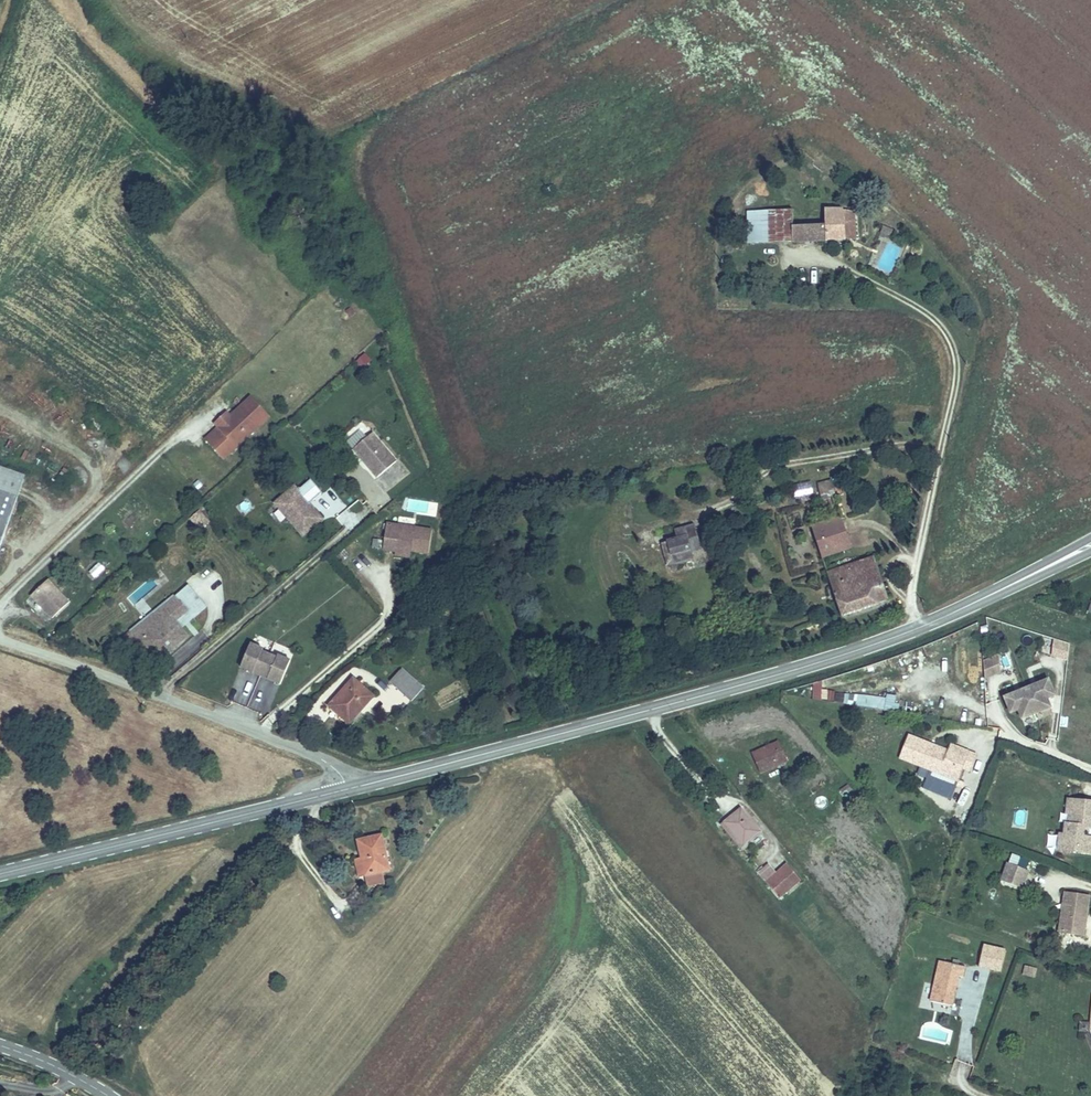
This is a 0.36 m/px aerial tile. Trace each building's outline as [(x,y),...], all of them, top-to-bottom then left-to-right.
[(797,241),(797,211),(776,210),(776,241),(797,241)] [(819,211),(797,211),(797,241),(819,241),(819,211)] [(873,212),(819,211),(819,241),(874,242),(873,212)] [(884,212),(873,212),(874,242),(885,242),(884,212)] [(892,271),(902,247),(890,242),(880,266),(892,271)] [(362,369),(372,360),(364,351),(354,360),(362,369)] [(232,422),(229,418),(217,428),(221,433),(209,443),(220,456),(232,446),(238,452),(271,424),(254,404),(232,422)] [(367,431),(361,435),(365,442),(372,437),(367,431)] [(365,442),(361,435),(349,446),(371,473),(389,458),(372,437),(365,442)] [(232,446),(220,456),(226,463),(238,452),(232,446)] [(25,478),(0,468),(0,544),(25,478)] [(294,489),(290,484),(271,500),(298,532),(317,516),(304,501),(317,490),(307,478),(294,489)] [(796,482),(795,493),(811,494),(812,483),(796,482)] [(196,515),(188,522),(196,531),(204,524),(196,515)] [(844,521),(816,529),(825,559),(854,550),(844,521)] [(434,531),(389,524),(384,550),(397,552),(398,552),(398,550),(413,552),(430,555),(434,531)] [(691,528),(675,532),(677,540),(667,542),(672,562),(689,557),(687,552),(696,549),(691,528)] [(350,550),(345,546),(335,555),(340,560),(350,550)] [(412,559),(413,552),(398,550),(398,552),(397,552),(396,556),(412,559)] [(846,617),(892,602),(877,559),(831,573),(846,617)] [(95,577),(104,567),(98,561),(89,571),(95,577)] [(53,617),(70,602),(49,579),(32,594),(53,617)] [(176,591),(149,614),(157,622),(172,610),(178,617),(189,607),(176,591)] [(157,622),(149,614),(123,636),(128,642),(138,634),(158,657),(190,630),(178,617),(172,610),(157,622)] [(272,632),(282,625),(278,619),(268,627),(272,632)] [(1049,656),(1066,660),(1071,643),(1055,638),(1049,656)] [(252,643),(242,666),(282,683),(292,660),(280,654),(278,657),(264,651),(265,648),(252,643)] [(999,655),(982,658),(985,676),(1002,674),(999,655)] [(393,683),(414,701),(425,686),(405,668),(393,683)] [(350,723),(374,695),(355,678),(331,707),(350,723)] [(1036,717),(1050,711),(1043,697),(1051,693),(1044,678),(1001,698),(1008,713),(1016,709),(1020,718),(1033,712),(1036,717)] [(822,681),(813,681),(813,700),(822,700),(822,681)] [(229,696),(247,705),(254,692),(235,683),(229,696)] [(825,699),(834,701),(836,691),(827,689),(825,699)] [(856,694),(856,707),(897,709),(898,696),(856,694)] [(940,762),(959,769),(965,752),(946,745),(943,752),(903,738),(895,761),(936,775),(940,762)] [(761,772),(788,761),(778,740),(752,752),(761,772)] [(967,771),(973,755),(965,752),(959,769),(967,771)] [(955,781),(959,769),(940,762),(936,775),(955,781)] [(1078,800),(1076,814),(1080,816),(1079,827),(1076,827),(1074,837),(1070,837),(1068,852),(1090,854),(1090,802),(1078,800)] [(761,833),(742,808),(726,820),(746,845),(761,833)] [(1056,849),(1057,833),(1047,833),(1046,848),(1056,849)] [(381,834),(358,839),(366,873),(390,867),(381,834)] [(1029,888),(1033,871),(1012,864),(1006,880),(1029,888)] [(768,883),(781,897),(801,881),(788,866),(768,883)] [(1089,930),(1090,921),(1090,898),(1070,894),(1069,900),(1079,903),(1078,908),(1066,915),(1064,932),(1081,935),(1083,929),(1089,930)] [(1005,944),(983,940),(980,962),(1001,965),(1005,944)] [(958,979),(961,967),(954,965),(956,962),(951,960),(949,964),(938,960),(925,999),(944,1005),(953,978),(958,979)]
